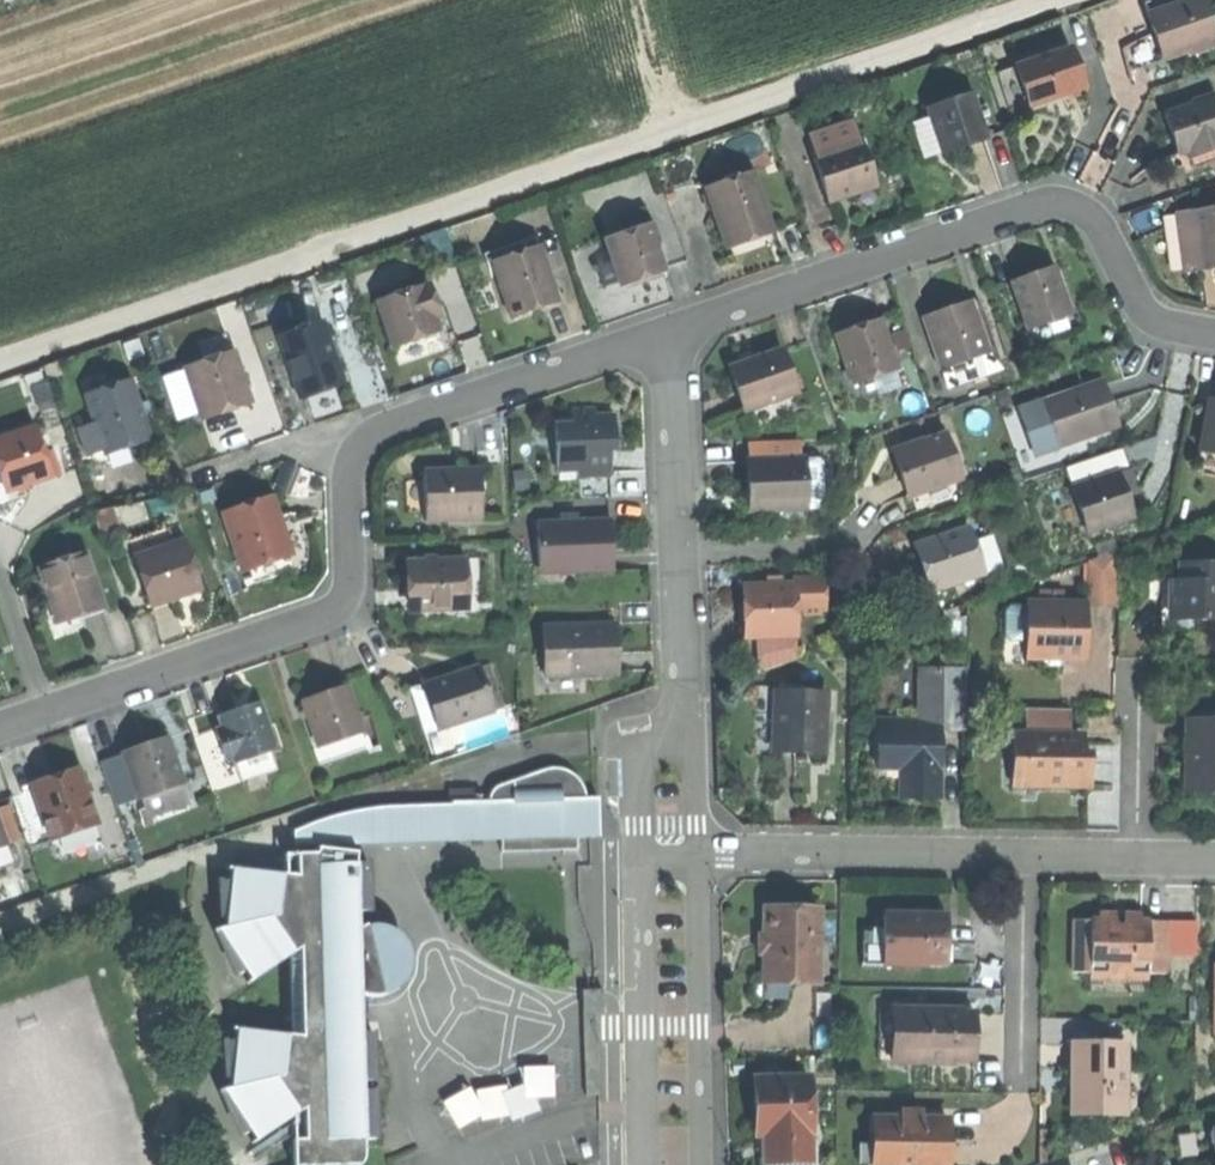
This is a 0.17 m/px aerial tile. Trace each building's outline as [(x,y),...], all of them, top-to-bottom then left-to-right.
[(1169,55),(1214,41),(1214,20),(1209,0),(1196,0),(1156,12),(1163,37),(1169,55)] [(1021,66),(1034,106),(1061,98),(1091,88),(1078,48),(1021,66)] [(933,109),(947,153),(967,146),(989,139),(975,95),(933,109)] [(1177,138),(1214,125),(1214,98),(1169,114),(1177,138)] [(1187,167),(1214,158),(1214,125),(1177,138),(1180,147),(1182,152),(1187,167)] [(864,141),(817,156),(832,201),(854,194),(879,186),(864,141)] [(1187,167),(1182,152),(1171,156),(1179,180),(1214,168),(1214,158),(1187,167)] [(757,173),(711,188),(727,239),(748,232),(768,226),(761,205),(766,204),(757,173)] [(1199,213),(1205,266),(1214,265),(1214,211),(1199,213)] [(1189,268),(1205,266),(1199,213),(1183,214),(1186,241),(1189,268)] [(609,242),(624,288),(644,281),(667,273),(652,227),(609,242)] [(498,269),(515,318),(534,312),(559,303),(542,254),(498,269)] [(1038,274),(1018,280),(1032,323),(1074,309),(1060,266),(1038,274)] [(380,302),(395,347),(417,340),(441,332),(433,307),(438,306),(431,285),(380,302)] [(951,308),(928,316),(947,370),(994,353),(975,299),(951,308)] [(1080,327),(1074,309),(1032,323),(1038,341),(1080,327)] [(280,338),(298,394),(318,387),(341,380),(323,324),(280,338)] [(844,341),(858,385),(901,372),(888,328),(865,334),(844,341)] [(734,368),(750,412),(799,395),(784,351),(759,360),(734,368)] [(187,369),(201,414),(226,406),(251,397),(237,353),(187,369)] [(1000,370),(994,353),(947,370),(953,386),(1000,370)] [(1050,399),(1063,443),(1124,425),(1117,404),(1110,380),(1050,399)] [(97,424),(106,453),(149,439),(144,421),(132,384),(89,398),(97,424)] [(312,414),(347,408),(344,391),(309,397),(312,414)] [(1203,449),(1214,451),(1214,401),(1211,400),(1203,449)] [(1025,453),(1037,448),(1020,408),(1007,414),(1025,453)] [(557,427),(559,471),(580,470),(580,479),(611,478),(610,451),(618,451),(617,420),(595,420),(595,412),(584,412),(573,412),(574,427),(557,427)] [(94,457),(106,453),(97,424),(85,428),(94,457)] [(6,491),(28,485),(52,478),(44,454),(36,429),(0,440),(0,472),(6,491)] [(907,475),(913,495),(965,477),(950,434),(898,452),(907,475)] [(1203,449),(1201,463),(1214,465),(1214,451),(1203,449)] [(55,450),(44,454),(52,478),(62,474),(55,450)] [(826,457),(810,458),(811,509),(828,509),(826,457)] [(810,458),(751,460),(751,483),(762,482),(763,511),(811,509),(810,458)] [(428,514),(428,524),(485,521),(483,470),(454,471),(425,473),(426,489),(428,514)] [(1124,473),(1077,488),(1092,531),(1139,516),(1132,494),(1124,473)] [(752,511),(763,511),(762,482),(751,483),(752,497),(752,511)] [(411,515),(428,514),(426,489),(409,490),(411,515)] [(274,499),(226,514),(245,571),(253,569),(292,556),(284,529),(274,499)] [(539,525),(541,575),(613,572),(612,547),(612,522),(539,525)] [(935,570),(941,588),(991,571),(976,526),(926,544),(935,570)] [(130,542),(135,558),(175,545),(170,530),(130,542)] [(135,558),(151,608),(176,600),(201,592),(185,542),(175,545),(135,558)] [(1103,557),(1102,581),(1110,581),(1110,602),(1121,602),(1121,550),(1103,557)] [(298,572),(292,556),(253,569),(259,585),(298,572)] [(42,571),(58,623),(80,616),(103,609),(86,557),(42,571)] [(413,588),(414,612),(425,611),(469,610),(468,560),(412,562),(413,588)] [(482,560),(468,560),(469,610),(425,611),(425,620),(484,618),(482,560)] [(1175,621),(1186,621),(1196,621),(1214,621),(1214,563),(1186,564),(1186,581),(1186,595),(1175,595),(1175,621)] [(1175,581),(1175,595),(1186,595),(1186,581),(1175,581)] [(748,610),(748,635),(760,635),(802,635),(802,584),(748,584),(748,610)] [(1045,590),(1045,604),(1066,604),(1067,590),(1045,590)] [(1010,639),(1032,639),(1032,604),(1011,603),(1010,639)] [(1045,604),(1032,604),(1032,639),(1031,656),(1046,656),(1064,657),(1090,657),(1090,635),(1090,604),(1066,604),(1045,604)] [(1196,621),(1196,634),(1206,634),(1206,630),(1214,630),(1214,621),(1196,621)] [(617,625),(545,627),(546,680),(619,678),(618,653),(617,625)] [(803,659),(802,635),(760,635),(760,674),(803,659)] [(1064,665),(1064,657),(1046,656),(1050,665),(1064,665)] [(902,720),(902,728),(942,729),(971,729),(971,668),(924,667),(923,720),(902,720)] [(428,685),(442,729),(495,712),(481,668),(449,678),(428,685)] [(427,734),(442,729),(428,685),(412,690),(427,734)] [(304,703),(319,748),(364,733),(349,687),(324,695),(304,703)] [(780,691),(776,748),(800,749),(829,751),(832,694),(780,691)] [(215,729),(226,762),(233,760),(235,766),(269,755),(276,753),(261,704),(237,711),(218,718),(221,727),(215,729)] [(1192,724),(1190,791),(1214,791),(1214,724),(1192,724)] [(902,728),(883,728),(883,766),(905,766),(905,796),(920,796),(941,796),(942,729),(902,728)] [(370,749),(364,733),(319,748),(325,764),(370,749)] [(1017,735),(1017,786),(1048,785),(1093,785),(1093,760),(1084,760),(1084,735),(1017,735)] [(142,748),(125,753),(140,800),(182,787),(167,740),(142,748)] [(274,772),(269,755),(235,766),(241,782),(274,772)] [(454,827),(454,840),(502,839),(502,848),(565,846),(565,837),(601,836),(601,797),(587,798),(585,787),(579,777),(568,769),(552,766),(499,784),(490,792),(490,800),(453,801),(454,811),(449,811),(450,827),(454,827)] [(30,784),(33,791),(80,774),(77,767),(51,777),(30,784)] [(80,774),(33,791),(51,842),(98,826),(80,774)] [(299,842),(454,840),(454,827),(450,827),(449,811),(454,811),(453,801),(422,801),(381,804),(341,811),(299,823),(299,842)] [(0,808),(0,826),(6,845),(18,842),(6,806),(0,808)] [(104,842),(98,826),(51,842),(57,858),(104,842)] [(305,858),(306,878),(242,873),(241,884),(230,884),(233,930),(225,933),(245,977),(256,976),(263,983),(298,960),(300,1038),(248,1033),(244,1043),(234,1044),(238,1091),(231,1095),(250,1138),(261,1134),(268,1143),(314,1110),(315,1143),(304,1143),(304,1164),(372,1164),(375,1161),(376,1148),(371,1142),(386,1141),(384,1092),(375,1092),(372,1089),(375,1084),(384,1084),(382,1033),(370,1034),(370,1019),(373,1016),(373,1004),(367,1002),(371,996),(382,1000),(393,999),(402,995),(398,989),(407,984),(411,978),(415,964),(412,949),(400,936),(386,932),(386,925),(366,930),(367,915),(377,915),(376,865),(366,865),(365,856),(329,851),(326,858),(305,858)] [(822,908),(770,908),(769,943),(769,980),(821,981),(822,908)] [(889,929),(888,966),(950,966),(951,925),(937,924),(937,913),(916,913),(889,912),(889,929)] [(951,913),(937,913),(937,924),(951,925),(951,913)] [(1101,919),(1076,919),(1076,972),(1108,972),(1108,978),(1136,978),(1136,973),(1169,973),(1169,920),(1145,920),(1145,914),(1125,914),(1102,914),(1101,919)] [(865,965),(888,966),(889,929),(866,929),(865,965)] [(896,1008),(894,1061),(957,1062),(957,1058),(976,1058),(977,1037),(977,1015),(947,1014),(948,1009),(896,1008)] [(1075,1113),(1128,1113),(1128,1043),(1076,1042),(1076,1066),(1080,1066),(1080,1077),(1080,1086),(1076,1086),(1075,1113)] [(562,1095),(558,1063),(527,1066),(528,1084),(454,1091),(457,1122),(545,1113),(544,1096),(562,1095)] [(814,1076),(761,1076),(761,1099),(761,1121),(771,1121),(771,1159),(816,1158),(814,1076)] [(908,1112),(908,1120),(928,1120),(928,1112),(918,1112),(908,1112)] [(879,1164),(955,1164),(955,1120),(928,1120),(908,1120),(879,1120),(879,1164)]
